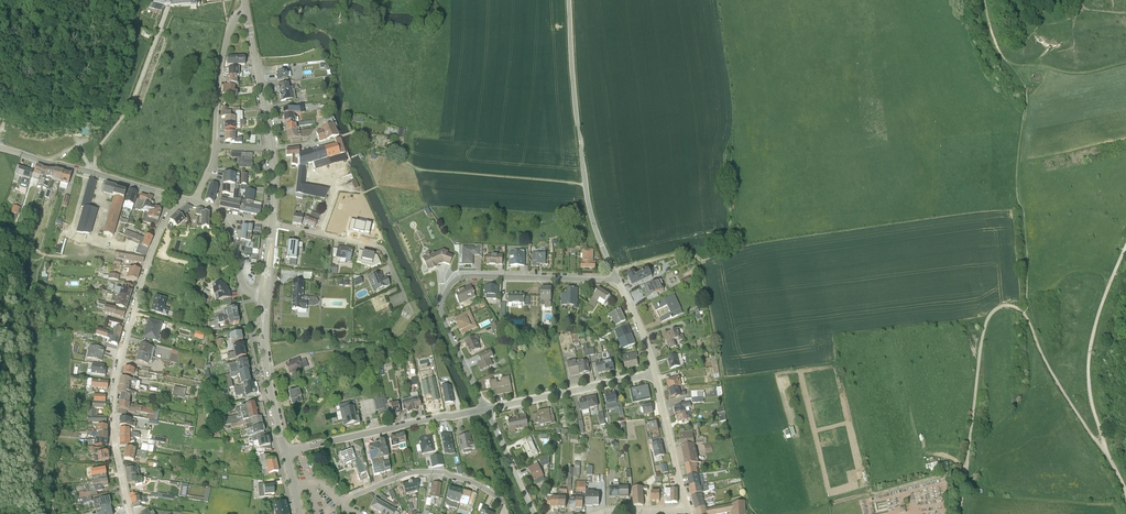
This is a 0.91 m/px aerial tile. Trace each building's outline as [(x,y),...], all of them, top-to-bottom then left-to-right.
[(196,8),(196,3),(195,3),(195,0),(152,0),(152,1),(149,7),(162,12),(164,6),(168,6),(170,6),(191,5),(191,8),(196,8)] [(227,66),(245,66),(245,58),(227,58),(227,66)] [(228,69),(227,69),(227,73),(228,73),(229,77),(236,77),(238,77),(238,68),(228,69)] [(236,77),(229,77),(227,77),(227,85),(238,85),(238,83),(237,83),(236,77)] [(278,86),(279,93),(293,91),(297,90),(297,89),(298,89),(297,85),(293,86),(293,87),(289,88),(288,84),(287,84),(278,86)] [(234,87),(224,86),(223,95),(236,97),(237,92),(234,92),(234,87)] [(293,91),(279,93),(281,102),(286,101),(286,102),(292,101),(295,100),(293,91)] [(221,118),(225,118),(235,117),(235,112),(240,112),(240,108),(235,108),(227,108),(227,109),(222,109),(221,118)] [(293,114),(283,115),(284,122),(290,121),(290,123),(298,122),(298,118),(294,118),(293,114)] [(316,133),(319,142),(336,137),(339,135),(330,118),(330,119),(331,120),(325,123),(324,121),(326,127),(321,129),(321,131),(317,132),(316,133)] [(237,129),(231,129),(231,134),(224,134),(224,142),(230,142),(230,143),(242,143),(242,138),(234,137),(234,134),(237,134),(237,129)] [(299,131),(286,132),(287,139),(297,138),(301,137),(310,136),(314,129),(299,131)] [(335,140),(336,145),(340,155),(344,153),(340,139),(335,140)] [(336,145),(324,148),(327,158),(327,159),(340,155),(336,145)] [(299,155),(299,148),(286,149),(286,156),(292,155),(291,167),(295,167),(295,165),(299,165),(296,192),(303,194),(304,194),(308,195),(325,198),(327,198),(328,189),(316,187),(304,185),(306,166),(307,166),(307,164),(314,162),(316,168),(330,164),(330,165),(347,161),(344,153),(340,155),(327,159),(327,158),(314,161),(312,151),(299,155)] [(324,148),(312,151),(314,161),(327,158),(324,148)] [(250,158),(238,158),(238,168),(252,168),(252,163),(250,163),(250,158)] [(39,179),(43,165),(38,164),(38,165),(36,164),(33,173),(32,172),(31,176),(39,179)] [(43,165),(39,179),(38,180),(39,181),(38,183),(43,184),(48,167),(43,165)] [(25,168),(17,166),(14,174),(15,175),(13,181),(18,183),(20,176),(22,177),(25,168)] [(55,168),(48,167),(43,184),(43,186),(47,187),(50,177),(52,178),(55,168)] [(32,170),(25,168),(22,177),(19,186),(27,188),(31,176),(32,172),(32,170)] [(64,171),(55,168),(52,178),(52,179),(60,182),(64,171)] [(231,172),(224,172),(224,179),(234,179),(234,176),(239,176),(240,172),(242,173),(242,169),(231,169),(231,172)] [(71,173),(64,171),(60,182),(60,183),(67,185),(68,185),(71,173)] [(359,187),(355,178),(348,182),(349,184),(352,182),(354,189),(359,187)] [(83,207),(76,231),(90,235),(98,210),(89,207),(96,181),(89,179),(81,206),(83,207)] [(119,187),(106,183),(103,194),(113,197),(103,234),(113,237),(126,193),(118,190),(119,187)] [(206,200),(205,201),(206,201),(212,203),(213,203),(217,189),(216,185),(212,184),(211,185),(211,186),(210,187),(210,188),(209,188),(209,189),(206,200),(206,199),(205,200),(206,200)] [(239,185),(222,185),(222,192),(230,194),(230,197),(233,198),(233,199),(239,200),(240,193),(240,190),(241,190),(241,186),(239,185)] [(246,186),(241,186),(241,190),(240,190),(240,193),(243,193),(243,196),(244,197),(244,200),(253,202),(254,190),(248,189),(248,186),(246,186)] [(132,211),(137,193),(128,190),(123,208),(132,211)] [(135,210),(142,211),(143,205),(145,200),(150,203),(152,200),(153,197),(148,195),(147,197),(141,195),(135,210)] [(238,213),(238,211),(241,200),(239,200),(233,199),(233,198),(230,197),(222,195),(219,207),(233,210),(233,212),(238,213)] [(143,205),(142,211),(145,212),(154,213),(155,208),(151,207),(150,205),(150,203),(145,200),(143,205)] [(244,200),(241,200),(238,211),(259,216),(261,207),(253,205),(253,202),(244,200)] [(21,208),(13,205),(11,213),(19,215),(21,208)] [(177,213),(170,220),(177,227),(185,220),(181,217),(192,207),(186,206),(177,213)] [(154,213),(145,212),(143,218),(142,221),(156,225),(158,221),(161,211),(159,209),(155,208),(154,213)] [(198,216),(196,225),(201,226),(201,228),(209,228),(209,213),(202,213),(203,210),(197,208),(195,215),(196,215),(198,216)] [(308,209),(302,223),(314,228),(320,214),(308,209)] [(294,214),(292,223),(301,225),(304,212),(302,211),(301,213),(297,212),(297,215),(294,214)] [(246,226),(242,226),(242,230),(241,240),(245,240),(250,241),(252,226),(246,226)] [(153,238),(145,234),(144,237),(126,230),(124,235),(140,241),(139,244),(148,248),(153,238)] [(135,253),(145,255),(148,248),(139,244),(128,239),(124,251),(127,252),(135,253)] [(298,241),(288,240),(286,258),(296,259),(298,247),(298,242),(298,241)] [(480,256),(480,245),(474,245),(473,247),(463,247),(462,264),(472,264),(473,256),(480,256)] [(353,250),(338,247),(338,249),(336,257),(335,258),(339,259),(345,260),(345,262),(350,263),(353,250)] [(592,263),(592,251),(585,251),(585,248),(576,248),(566,247),(566,253),(571,253),(571,255),(576,255),(576,252),(579,253),(579,251),(582,251),(582,262),(581,262),(581,268),(595,268),(595,263),(592,263)] [(144,256),(116,251),(115,257),(143,262),(144,256)] [(443,263),(449,265),(453,256),(447,254),(447,253),(442,251),(435,254),(434,253),(430,254),(429,252),(427,252),(425,253),(424,254),(425,257),(422,258),(427,271),(430,269),(430,270),(431,269),(431,270),(432,270),(436,268),(436,267),(436,266),(443,263)] [(510,253),(510,266),(524,266),(524,251),(515,251),(514,253),(510,253)] [(374,255),(359,252),(357,262),(361,263),(361,265),(373,267),(380,264),(377,256),(374,256),(374,255)] [(532,253),(532,266),(533,267),(536,267),(538,267),(539,264),(540,264),(540,265),(548,265),(549,252),(546,252),(546,253),(545,253),(537,253),(532,253)] [(498,265),(502,265),(502,255),(487,255),(487,265),(498,265)] [(41,277),(44,277),(47,278),(48,274),(46,274),(46,265),(49,266),(49,263),(44,262),(43,271),(42,271),(42,272),(41,277)] [(131,266),(126,265),(125,268),(127,268),(126,272),(128,272),(127,277),(137,279),(140,269),(130,267),(131,266)] [(628,277),(632,286),(652,277),(648,268),(642,271),(641,271),(635,274),(634,273),(633,272),(632,272),(631,272),(629,272),(628,273),(628,274),(627,275),(628,277)] [(381,272),(368,278),(374,292),(390,285),(389,283),(389,282),(388,280),(387,280),(386,277),(382,279),(381,277),(382,276),(381,272)] [(689,276),(680,280),(681,284),(691,280),(689,276)] [(360,277),(354,280),(355,286),(363,283),(360,277)] [(643,285),(649,297),(664,289),(662,285),(663,284),(661,280),(659,281),(659,280),(647,286),(646,284),(643,285)] [(304,281),(292,281),(291,309),(307,310),(307,306),(307,297),(303,297),(304,281)] [(216,283),(212,284),(214,294),(215,294),(216,299),(223,298),(230,297),(231,297),(230,290),(228,290),(228,286),(226,287),(225,283),(222,283),(222,282),(220,282),(219,282),(217,283),(216,283)] [(116,286),(114,293),(130,298),(132,291),(131,291),(133,286),(123,283),(122,288),(116,286)] [(455,294),(459,303),(475,296),(470,285),(458,290),(459,293),(455,294)] [(497,286),(485,285),(485,286),(483,286),(483,289),(484,289),(484,294),(486,294),(486,298),(496,298),(496,295),(497,294),(497,286)] [(550,307),(551,287),(545,287),(545,288),(541,288),(541,287),(541,305),(544,305),(544,307),(550,307)] [(396,288),(384,293),(386,297),(398,291),(396,288)] [(577,308),(577,288),(568,288),(568,294),(562,294),(562,305),(574,306),(574,308),(577,308)] [(598,288),(588,304),(594,307),(599,299),(605,302),(609,304),(613,298),(598,288)] [(126,309),(130,298),(114,293),(111,301),(116,302),(115,306),(126,309)] [(508,294),(508,303),(511,303),(515,303),(524,303),(524,304),(525,304),(525,305),(526,305),(527,305),(527,304),(528,304),(528,303),(528,298),(527,297),(524,297),(524,294),(508,294)] [(681,308),(674,294),(653,305),(656,310),(667,305),(670,313),(660,318),(661,322),(671,317),(671,318),(683,312),(681,308)] [(167,298),(155,295),(151,310),(167,315),(169,308),(164,306),(167,298)] [(307,297),(307,306),(314,306),(317,305),(318,302),(317,299),(314,297),(307,297)] [(113,304),(97,300),(96,304),(113,308),(113,304)] [(113,308),(96,304),(94,309),(94,310),(120,317),(121,318),(122,317),(123,317),(125,311),(113,308)] [(235,308),(233,308),(233,304),(228,306),(228,309),(223,310),(224,315),(213,317),(214,320),(237,315),(237,313),(236,313),(236,312),(237,311),(237,309),(236,309),(235,308)] [(611,317),(615,325),(625,321),(620,309),(608,314),(610,318),(611,317)] [(477,326),(470,310),(455,317),(457,320),(461,330),(463,333),(477,326)] [(237,316),(237,315),(214,320),(208,322),(211,336),(220,333),(219,327),(220,327),(219,323),(224,322),(225,326),(239,323),(239,322),(239,321),(239,319),(238,318),(238,317),(237,317),(237,316)] [(589,319),(582,315),(580,319),(582,320),(581,322),(583,323),(584,322),(586,323),(589,319)] [(156,321),(148,318),(146,328),(160,332),(163,322),(156,321)] [(106,326),(104,331),(108,332),(113,334),(112,337),(119,339),(123,324),(112,321),(110,328),(106,326)] [(501,327),(498,321),(491,325),(493,330),(501,327)] [(614,330),(618,340),(631,334),(627,325),(614,330)] [(665,331),(661,332),(664,339),(666,339),(668,344),(670,344),(671,348),(676,346),(674,340),(678,339),(679,341),(685,339),(683,334),(680,335),(678,330),(681,328),(680,327),(670,331),(671,332),(666,333),(665,331)] [(160,332),(146,328),(143,336),(151,339),(160,341),(163,333),(160,332)] [(97,329),(95,334),(107,338),(108,332),(104,331),(97,329)] [(113,334),(108,332),(107,338),(109,339),(108,342),(117,345),(119,339),(112,337),(113,334)] [(240,332),(229,334),(230,338),(231,343),(242,340),(240,332)] [(618,340),(621,348),(635,343),(631,334),(618,340)] [(465,340),(470,352),(481,347),(477,340),(479,339),(477,335),(465,340)] [(223,339),(216,340),(218,349),(225,348),(223,339)] [(155,347),(141,343),(138,352),(153,356),(155,347)] [(233,346),(234,352),(244,350),(244,348),(245,347),(244,345),(243,345),(243,344),(233,346)] [(89,346),(86,357),(100,361),(102,354),(103,354),(104,349),(89,346)] [(178,350),(172,348),(169,360),(175,362),(178,350)] [(246,356),(244,350),(234,352),(227,354),(228,360),(246,356)] [(477,363),(481,370),(493,364),(490,358),(493,356),(491,350),(479,356),(481,361),(477,363)] [(153,356),(138,352),(136,360),(148,363),(151,364),(151,362),(154,360),(154,356),(153,356)] [(638,365),(636,356),(637,356),(637,352),(622,355),(625,368),(638,365)] [(667,357),(670,368),(684,365),(681,354),(667,357)] [(290,363),(285,365),(289,373),(293,372),(294,373),(304,369),(303,368),(308,366),(305,358),(300,360),(299,357),(289,361),(290,363)] [(577,360),(578,363),(580,374),(589,372),(587,360),(583,361),(582,358),(577,360)] [(613,370),(611,358),(609,358),(603,359),(606,371),(613,370)] [(247,363),(246,359),(229,363),(231,374),(248,370),(247,366),(248,366),(249,365),(248,363),(247,363)] [(580,374),(578,363),(576,364),(575,359),(567,361),(570,375),(579,373),(580,374)] [(606,371),(603,359),(598,360),(595,361),(598,373),(606,371)] [(103,365),(92,363),(91,370),(91,373),(105,375),(106,369),(103,369),(103,365)] [(138,369),(124,366),(123,373),(137,375),(138,369)] [(248,370),(231,374),(225,375),(227,384),(222,386),(223,389),(228,388),(233,386),(236,386),(236,385),(232,385),(231,378),(236,377),(238,375),(239,375),(239,378),(237,379),(238,384),(251,382),(249,374),(250,373),(249,371),(248,371),(248,370)] [(421,382),(420,382),(424,398),(431,396),(432,402),(433,402),(438,401),(435,388),(439,387),(437,377),(434,377),(434,378),(433,378),(432,370),(419,373),(421,382)] [(496,378),(489,380),(490,385),(491,388),(494,387),(495,394),(496,394),(511,390),(512,391),(509,376),(500,377),(501,381),(497,382),(496,378)] [(669,389),(681,386),(678,376),(674,377),(674,378),(667,380),(668,385),(669,389)] [(140,380),(120,377),(119,386),(130,387),(147,390),(148,385),(139,383),(140,380)] [(108,380),(87,378),(86,387),(92,387),(108,388),(108,380)] [(255,395),(253,383),(236,386),(233,386),(235,395),(245,393),(245,397),(255,395)] [(441,386),(445,404),(446,403),(446,404),(449,404),(454,403),(452,393),(453,393),(452,389),(451,390),(450,384),(441,386)] [(130,387),(119,386),(119,385),(117,392),(120,393),(131,395),(140,397),(141,393),(137,393),(137,392),(130,390),(129,390),(130,387)] [(186,388),(174,385),(173,395),(184,397),(185,394),(186,388)] [(629,389),(632,402),(651,398),(647,385),(635,387),(632,388),(629,389)] [(681,386),(669,389),(671,396),(675,395),(675,397),(685,394),(684,389),(683,390),(682,386),(681,386)] [(92,387),(86,387),(85,387),(84,395),(81,396),(82,400),(88,398),(88,400),(93,400),(93,401),(105,401),(105,395),(94,394),(94,391),(92,392),(92,387)] [(299,389),(289,392),(290,396),(289,396),(290,401),(291,401),(292,405),(302,402),(299,389)] [(615,392),(604,394),(606,405),(605,405),(606,409),(618,407),(620,416),(623,415),(619,396),(616,397),(615,392)] [(131,395),(120,393),(118,401),(120,401),(129,403),(131,395)] [(384,395),(374,397),(378,412),(387,410),(386,404),(384,395)] [(587,398),(586,398),(589,408),(597,406),(595,396),(591,397),(587,398)] [(681,404),(674,406),(675,408),(674,408),(675,413),(689,410),(689,406),(691,406),(690,402),(692,402),(704,401),(703,396),(691,397),(685,398),(685,402),(681,403),(681,404)] [(409,398),(409,399),(412,413),(417,412),(416,408),(420,407),(418,397),(410,398),(409,398)] [(589,408),(586,398),(579,399),(579,401),(578,401),(579,409),(581,409),(581,411),(589,409),(589,408)] [(340,404),(345,427),(354,425),(359,424),(358,417),(360,417),(358,411),(356,411),(354,403),(358,402),(357,399),(352,400),(352,401),(340,404)] [(401,400),(403,411),(407,410),(407,414),(412,413),(409,399),(401,400)] [(87,421),(106,423),(106,416),(94,415),(95,407),(105,408),(105,402),(93,401),(92,407),(88,412),(87,421)] [(129,403),(120,401),(118,408),(127,409),(128,410),(128,411),(135,412),(135,411),(148,413),(147,418),(150,418),(157,420),(159,409),(156,408),(129,403)] [(393,402),(386,404),(387,410),(389,415),(392,415),(392,416),(395,415),(396,416),(399,415),(399,414),(397,404),(393,404),(393,402)] [(261,417),(258,403),(245,406),(246,407),(243,408),(243,406),(240,407),(235,408),(236,412),(237,412),(238,415),(220,419),(221,426),(230,424),(261,417)] [(643,413),(644,415),(652,413),(651,404),(640,407),(641,411),(643,411),(643,413)] [(540,412),(532,413),(534,422),(539,422),(539,424),(550,421),(550,423),(555,422),(553,413),(553,414),(549,414),(548,408),(540,410),(540,412)] [(689,410),(675,413),(676,418),(677,418),(678,420),(683,419),(683,420),(691,418),(689,410)] [(528,426),(525,413),(515,415),(516,417),(507,419),(510,432),(515,431),(515,428),(528,426)] [(135,418),(120,416),(119,421),(120,421),(120,424),(135,426),(135,424),(136,425),(137,421),(136,421),(135,418)] [(261,417),(230,424),(231,428),(243,425),(244,430),(246,429),(262,426),(262,425),(261,417)] [(658,429),(656,420),(645,423),(646,432),(658,429)] [(262,426),(246,429),(248,436),(264,432),(262,426)] [(129,428),(119,428),(119,436),(130,436),(135,437),(139,437),(140,434),(141,432),(139,432),(135,430),(132,429),(129,428)] [(680,439),(681,444),(694,442),(693,435),(695,435),(695,430),(679,432),(680,437),(680,439)] [(458,435),(461,450),(463,449),(463,452),(471,451),(470,448),(475,447),(474,440),(471,441),(469,432),(464,433),(464,434),(458,435)] [(267,433),(251,436),(252,441),(253,441),(254,446),(271,449),(267,433)] [(440,435),(443,450),(454,448),(451,433),(440,435)] [(402,434),(396,436),(399,448),(400,451),(406,449),(403,435),(402,435),(402,434)] [(390,437),(389,438),(392,450),(399,448),(396,436),(390,437)] [(528,452),(530,456),(538,452),(531,436),(521,441),(527,452),(528,452)] [(427,439),(419,440),(420,445),(416,446),(417,452),(420,451),(421,455),(434,452),(430,437),(427,438),(427,439)] [(142,442),(140,449),(147,451),(154,452),(155,446),(154,446),(154,444),(160,445),(161,441),(150,439),(148,439),(148,443),(142,442)] [(369,453),(374,475),(385,473),(385,472),(390,471),(385,441),(384,441),(384,440),(383,440),(382,440),(381,440),(380,440),(379,441),(379,442),(379,443),(379,444),(378,444),(378,443),(377,443),(376,443),(375,443),(374,444),(374,445),(373,445),(373,446),(373,447),(372,447),(371,448),(370,449),(370,450),(369,451),(369,452),(369,453)] [(651,442),(654,456),(664,454),(661,440),(651,442)] [(694,442),(681,444),(682,451),(683,451),(684,459),(685,463),(690,462),(697,461),(698,461),(694,442)] [(711,442),(704,444),(705,451),(712,450),(711,442)] [(347,452),(340,455),(344,465),(351,462),(355,460),(356,464),(360,462),(358,455),(353,456),(350,449),(346,451),(347,452)] [(109,459),(108,451),(97,453),(97,455),(94,456),(92,456),(92,458),(94,457),(94,461),(109,459)] [(135,454),(125,452),(123,458),(134,460),(135,454)] [(278,471),(275,458),(270,460),(269,455),(259,457),(259,461),(254,462),(256,471),(259,470),(260,476),(276,472),(278,471)] [(441,455),(429,458),(432,468),(443,466),(441,455)] [(567,486),(567,489),(571,489),(571,474),(579,475),(580,460),(574,460),(574,463),(574,466),(570,466),(570,462),(568,462),(567,483),(567,486)] [(537,461),(528,466),(528,468),(530,472),(531,472),(536,482),(545,478),(543,475),(543,474),(537,461)] [(690,462),(685,463),(687,474),(697,472),(699,472),(698,467),(696,467),(696,466),(698,466),(697,461),(690,462)] [(130,464),(124,465),(126,476),(139,475),(138,465),(134,465),(134,464),(130,464)] [(107,479),(105,468),(90,470),(92,481),(107,479)] [(697,472),(687,474),(689,484),(699,482),(697,472)] [(139,475),(126,476),(127,484),(135,482),(135,484),(146,483),(146,476),(139,475)] [(107,480),(107,479),(97,481),(88,482),(89,491),(93,491),(94,492),(96,491),(103,490),(102,486),(108,485),(107,485),(106,480),(107,480)] [(585,491),(585,490),(585,480),(576,480),(576,489),(576,491),(581,491),(585,491)] [(418,481),(402,485),(405,494),(418,491),(418,486),(418,481)] [(699,482),(689,484),(691,494),(701,491),(714,487),(714,483),(708,484),(707,481),(699,482)] [(188,484),(182,482),(180,495),(184,496),(184,497),(208,501),(211,488),(206,487),(204,497),(186,494),(188,484)] [(619,496),(619,485),(619,482),(613,482),(613,485),(609,485),(609,495),(615,495),(615,496),(619,496)] [(273,485),(270,485),(270,483),(258,484),(259,496),(270,496),(270,494),(274,494),(273,485)] [(441,484),(433,483),(430,499),(426,498),(425,505),(430,506),(430,504),(434,504),(435,498),(439,499),(441,484)] [(628,496),(628,485),(619,485),(619,496),(628,496)] [(632,486),(633,504),(643,504),(642,488),(647,488),(647,485),(632,486)] [(456,488),(449,486),(445,504),(451,505),(456,488)] [(559,486),(559,495),(563,495),(563,492),(567,492),(567,489),(567,486),(559,486)] [(463,489),(456,488),(451,505),(457,507),(459,502),(463,489)] [(657,490),(651,490),(651,500),(659,500),(659,496),(664,496),(664,495),(664,488),(661,488),(659,488),(657,488),(657,490)] [(677,501),(677,488),(668,488),(664,488),(664,495),(665,495),(667,495),(667,500),(670,500),(670,501),(677,501)] [(470,492),(463,489),(459,502),(467,505),(468,502),(471,503),(475,491),(470,490),(470,492)] [(392,490),(388,492),(391,499),(394,501),(396,498),(396,497),(392,490)] [(594,491),(585,490),(585,491),(585,493),(585,497),(585,505),(592,505),(592,504),(598,504),(599,492),(594,492),(594,491)] [(94,492),(93,491),(89,491),(84,492),(84,491),(75,492),(77,499),(84,498),(91,496),(97,495),(96,491),(94,492)] [(701,491),(691,494),(695,508),(705,505),(704,502),(708,500),(709,501),(713,500),(712,496),(714,495),(712,492),(702,495),(701,491)] [(133,492),(129,493),(131,504),(133,504),(133,507),(140,505),(140,502),(146,502),(145,496),(138,496),(137,493),(133,493),(133,492)] [(547,493),(547,506),(558,506),(559,495),(555,495),(555,493),(547,493)] [(381,503),(375,499),(370,507),(379,512),(386,500),(388,498),(382,494),(380,498),(383,500),(381,503)] [(108,498),(108,497),(99,499),(99,498),(93,500),(94,505),(93,505),(94,509),(95,509),(110,506),(108,498)] [(392,503),(386,513),(398,513),(399,512),(393,509),(396,504),(397,505),(398,503),(396,498),(394,501),(392,503)] [(713,506),(713,507),(715,513),(730,510),(731,513),(732,513),(745,513),(744,502),(747,502),(746,499),(713,506)] [(386,500),(379,512),(381,513),(386,513),(392,503),(386,500)] [(288,512),(287,509),(285,501),(274,504),(274,508),(275,513),(279,513),(288,512)] [(483,504),(480,513),(493,513),(492,511),(492,512),(487,509),(488,506),(483,504)] [(695,508),(697,513),(707,513),(705,508),(706,508),(705,505),(695,508)] [(110,506),(95,509),(96,513),(112,513),(110,506)]
